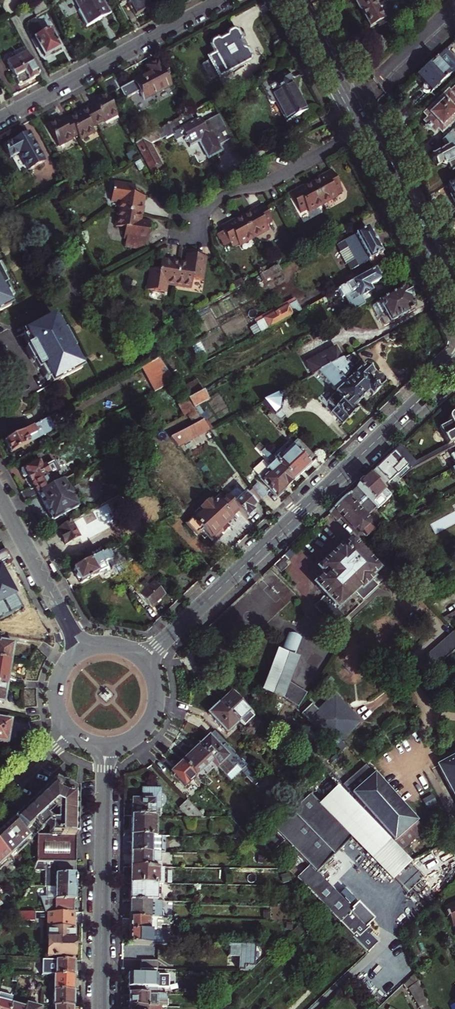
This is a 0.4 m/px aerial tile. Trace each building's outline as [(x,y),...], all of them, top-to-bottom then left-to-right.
[(76,11),(80,9),(75,0),(71,0),(76,11)] [(101,0),(75,0),(80,9),(76,11),(85,28),(101,20),(109,15),(101,0)] [(119,7),(127,3),(135,17),(149,9),(145,0),(115,0),(119,7)] [(359,11),(361,10),(363,14),(370,27),(376,23),(383,20),(375,6),(378,5),(376,1),(379,0),(354,0),(359,11)] [(381,3),(378,5),(375,6),(383,20),(376,23),(378,27),(391,20),(381,3)] [(44,4),(31,11),(36,21),(49,14),(44,4)] [(48,29),(33,38),(44,58),(52,54),(59,50),(48,29)] [(215,57),(208,61),(218,79),(224,75),(224,76),(248,64),(250,60),(246,53),(243,52),(241,48),(239,42),(239,39),(236,34),(231,32),(227,34),(226,39),(219,42),(215,40),(211,42),(210,49),(215,57)] [(445,63),(437,55),(416,74),(420,78),(424,82),(422,84),(423,86),(422,88),(424,91),(431,90),(437,84),(439,86),(450,75),(441,66),(445,63)] [(37,77),(27,58),(8,68),(18,87),(25,83),(37,77)] [(447,60),(445,63),(441,66),(450,75),(454,70),(454,68),(447,60)] [(145,68),(149,76),(143,79),(135,83),(143,100),(169,87),(156,63),(145,68)] [(286,122),(305,111),(296,94),(290,84),(292,83),(285,70),(264,81),(286,122)] [(117,92),(110,79),(103,83),(110,96),(117,92)] [(103,83),(99,85),(105,96),(106,98),(110,96),(103,83)] [(425,124),(430,129),(433,132),(437,128),(441,132),(454,118),(454,87),(449,92),(447,90),(423,113),(427,118),(423,121),(425,124)] [(106,98),(105,96),(94,101),(90,104),(92,106),(79,112),(80,115),(77,116),(67,122),(66,120),(61,122),(59,120),(55,123),(46,128),(57,149),(76,138),(77,140),(97,130),(95,127),(116,116),(106,98)] [(193,121),(189,113),(160,129),(165,137),(173,133),(176,138),(183,134),(189,145),(195,142),(199,140),(208,157),(221,150),(217,142),(221,140),(216,131),(224,126),(218,114),(202,123),(199,118),(193,121)] [(157,139),(153,132),(142,138),(138,142),(131,146),(139,159),(143,167),(149,177),(162,170),(148,144),(157,139)] [(431,149),(433,155),(430,156),(433,162),(435,166),(440,163),(441,165),(444,167),(445,167),(448,172),(454,168),(454,142),(449,132),(431,149)] [(42,163),(27,135),(14,142),(2,148),(9,160),(18,156),(27,172),(42,163)] [(143,167),(139,159),(133,163),(137,170),(143,167)] [(297,190),(289,194),(299,212),(307,207),(309,210),(335,196),(333,193),(341,188),(331,172),(324,176),(325,178),(299,192),(297,190)] [(446,185),(451,194),(453,199),(451,200),(454,206),(454,180),(446,185)] [(125,239),(145,242),(147,242),(150,224),(140,223),(141,216),(143,216),(144,207),(142,207),(144,197),(133,196),(134,188),(113,185),(110,202),(119,204),(115,229),(124,230),(122,239),(125,239)] [(239,244),(266,230),(264,226),(272,222),(262,204),(254,209),(255,211),(230,225),(228,223),(221,227),(224,232),(219,235),(225,246),(230,243),(231,245),(238,241),(239,244)] [(343,245),(339,248),(350,270),(355,267),(356,268),(368,262),(371,268),(384,261),(375,245),(367,230),(342,243),(343,245)] [(144,251),(145,242),(125,239),(124,248),(144,251)] [(151,269),(149,290),(165,293),(167,284),(192,287),(193,279),(203,281),(206,255),(188,253),(187,263),(179,262),(179,259),(171,258),(171,261),(161,260),(160,270),(151,269)] [(259,276),(263,283),(281,274),(277,266),(259,276)] [(373,271),(333,293),(337,300),(339,299),(342,297),(351,312),(362,306),(357,299),(368,293),(365,289),(370,286),(379,281),(373,271)] [(0,273),(0,312),(13,305),(5,290),(8,289),(0,273)] [(382,319),(380,320),(384,327),(415,311),(409,301),(410,301),(407,296),(405,291),(396,295),(396,293),(382,300),(384,303),(376,307),(382,319)] [(342,297),(339,299),(347,314),(351,312),(342,297)] [(294,303),(265,319),(269,327),(298,312),(294,303)] [(382,319),(376,307),(372,308),(379,321),(380,320),(382,319)] [(53,384),(83,369),(56,318),(26,333),(32,345),(28,347),(35,360),(40,370),(44,367),(53,384)] [(269,327),(265,319),(255,324),(260,332),(269,327)] [(306,366),(312,377),(328,368),(340,362),(334,352),(332,351),(307,364),(306,366)] [(153,391),(172,382),(161,359),(142,368),(153,391)] [(350,368),(342,360),(340,362),(328,368),(346,386),(360,402),(368,395),(371,399),(375,396),(378,392),(377,391),(384,385),(384,379),(381,377),(378,376),(374,380),(364,369),(350,383),(347,381),(349,380),(350,374),(347,371),(350,368)] [(331,399),(346,386),(328,368),(312,377),(331,399)] [(360,402),(346,386),(331,399),(326,404),(333,412),(331,414),(342,426),(351,418),(355,414),(351,411),(357,405),(360,402)] [(284,392),(262,404),(279,422),(284,417),(279,412),(280,406),(281,401),(288,398),(284,392)] [(207,402),(202,393),(187,401),(195,412),(198,416),(201,415),(197,408),(207,402)] [(195,412),(187,401),(177,407),(183,418),(195,412)] [(351,411),(355,414),(361,408),(357,405),(351,411)] [(451,415),(449,417),(448,420),(451,424),(439,430),(448,446),(451,444),(454,447),(454,414),(451,415)] [(49,419),(5,442),(9,449),(11,453),(55,430),(49,419)] [(170,439),(179,449),(202,436),(209,446),(215,441),(202,422),(170,439)] [(297,448),(294,451),(282,462),(279,458),(273,463),(292,483),(307,469),(315,461),(298,443),(294,446),(297,448)] [(451,444),(448,446),(415,463),(418,467),(454,447),(451,444)] [(418,467),(415,463),(400,447),(393,453),(409,471),(418,467)] [(266,476),(257,485),(272,502),(279,495),(292,483),(273,463),(263,452),(259,456),(265,463),(266,462),(269,465),(262,471),(266,476)] [(409,471),(393,453),(384,462),(374,471),(387,485),(394,478),(398,482),(401,480),(409,471)] [(34,487),(21,494),(26,502),(39,495),(53,487),(50,482),(47,475),(48,474),(45,467),(43,468),(39,462),(21,472),(25,479),(28,477),(34,487)] [(452,469),(447,472),(452,481),(454,479),(454,474),(452,469)] [(252,481),(257,485),(266,476),(262,471),(252,481)] [(53,487),(39,495),(47,512),(53,523),(79,508),(68,487),(77,482),(74,476),(57,485),(53,487)] [(387,498),(368,477),(361,483),(356,488),(375,509),(387,498)] [(391,489),(398,482),(394,478),(387,485),(391,489)] [(252,486),(249,488),(259,502),(263,498),(252,486)] [(259,502),(249,488),(246,491),(257,503),(259,502)] [(364,520),(375,509),(356,488),(344,499),(333,510),(341,519),(356,535),(360,536),(363,539),(374,533),(368,527),(368,524),(364,520)] [(258,504),(257,503),(246,491),(242,495),(253,508),(256,506),(258,504)] [(253,508),(242,495),(231,505),(238,512),(246,521),(253,515),(250,511),(253,508)] [(194,528),(199,533),(200,532),(210,543),(221,533),(220,532),(225,527),(231,522),(229,520),(238,512),(231,505),(225,499),(215,508),(214,507),(213,508),(209,504),(207,506),(206,504),(199,512),(200,513),(205,518),(194,528)] [(333,510),(328,514),(336,523),(341,519),(333,510)] [(195,537),(199,533),(194,528),(205,518),(200,513),(185,527),(195,537)] [(88,514),(75,521),(78,527),(92,520),(88,514)] [(65,546),(79,539),(70,523),(57,530),(65,546)] [(220,532),(221,533),(223,535),(227,532),(228,530),(225,527),(220,532)] [(377,588),(383,582),(352,547),(345,554),(344,553),(333,562),(321,573),(327,581),(316,590),(326,601),(317,609),(333,628),(341,627),(381,592),(377,588)] [(109,550),(73,570),(78,579),(81,584),(107,570),(104,565),(114,560),(109,550)] [(283,556),(273,565),(281,573),(287,567),(285,564),(287,561),(283,556)] [(144,571),(139,566),(131,570),(138,578),(144,571)] [(0,568),(0,602),(15,594),(9,583),(2,570),(1,570),(0,568)] [(147,590),(141,584),(134,590),(151,608),(157,603),(163,597),(153,585),(147,590)] [(442,620),(448,626),(454,622),(454,613),(442,620)] [(2,632),(0,632),(0,657),(9,658),(10,648),(12,641),(1,639),(2,632)] [(429,672),(454,649),(454,635),(452,632),(419,661),(429,672)] [(279,633),(274,653),(288,657),(294,637),(279,633)] [(259,693),(275,697),(294,709),(302,692),(282,682),(290,657),(288,657),(274,653),(272,652),(259,693)] [(9,658),(0,657),(0,681),(5,682),(7,670),(9,658)] [(225,697),(219,704),(237,723),(249,712),(231,692),(225,697)] [(308,705),(298,715),(330,748),(356,723),(331,696),(315,712),(308,705)] [(227,734),(237,723),(219,704),(213,710),(208,714),(227,734)] [(12,719),(0,717),(0,740),(8,741),(10,729),(12,719)] [(198,747),(212,762),(225,775),(235,766),(253,785),(259,779),(214,732),(203,742),(198,747)] [(182,763),(196,777),(212,762),(198,747),(190,755),(182,763)] [(439,765),(454,794),(454,756),(439,765)] [(196,777),(182,763),(177,768),(172,773),(186,787),(196,777)] [(363,765),(341,786),(401,848),(423,827),(363,765)] [(13,820),(25,833),(35,824),(41,831),(49,823),(49,836),(36,836),(35,862),(75,862),(76,825),(76,792),(67,787),(55,781),(19,814),(13,820)] [(351,839),(399,890),(418,872),(338,789),(319,807),(351,839)] [(131,807),(131,816),(153,816),(153,811),(162,812),(162,792),(144,791),(144,800),(131,800),(131,807)] [(308,865),(294,878),(304,888),(353,940),(356,937),(353,934),(358,929),(364,924),(315,873),(351,839),(319,807),(309,797),(274,831),(308,865)] [(178,808),(187,817),(202,817),(186,801),(178,808)] [(131,827),(130,836),(151,837),(156,837),(156,816),(153,816),(131,816),(131,827)] [(9,824),(4,829),(20,847),(22,849),(27,845),(24,841),(29,837),(25,833),(13,820),(9,824)] [(4,829),(0,833),(0,846),(12,858),(17,853),(15,851),(20,847),(4,829)] [(130,845),(130,852),(151,852),(151,837),(130,836),(130,845)] [(0,865),(5,861),(7,863),(12,858),(0,846),(0,865)] [(130,861),(130,868),(150,869),(151,852),(130,852),(130,861)] [(45,887),(75,888),(75,875),(75,862),(35,862),(32,871),(43,871),(43,887),(45,887)] [(130,877),(130,885),(156,885),(161,885),(162,869),(150,869),(130,868),(130,877)] [(156,885),(130,885),(129,894),(129,902),(155,903),(156,885)] [(75,898),(75,888),(45,887),(44,896),(43,896),(42,901),(44,901),(44,913),(48,913),(73,914),(73,901),(75,901),(75,898)] [(443,905),(444,910),(443,910),(445,915),(446,915),(450,923),(454,921),(454,900),(443,905)] [(129,911),(129,919),(156,920),(159,920),(160,903),(155,903),(129,902),(129,911)] [(33,921),(34,913),(9,912),(9,920),(33,921)] [(73,924),(73,914),(48,913),(46,957),(74,958),(74,933),(74,930),(72,929),(72,924),(73,924)] [(156,920),(129,919),(129,925),(129,932),(155,932),(156,920)] [(129,937),(128,945),(155,945),(155,932),(129,932),(129,937)] [(273,949),(224,947),(223,958),(235,958),(235,964),(234,972),(248,973),(273,949)] [(54,976),(73,976),(73,968),(74,961),(54,960),(54,976)] [(139,961),(139,970),(155,970),(156,962),(139,961)] [(178,971),(165,971),(164,979),(178,979),(178,971)] [(127,994),(161,995),(161,990),(166,990),(166,983),(162,983),(162,980),(160,980),(160,976),(127,975),(127,984),(127,989),(128,990),(127,994)] [(51,992),(73,992),(73,984),(73,976),(54,976),(52,976),(51,992)] [(50,1006),(53,1006),(72,1007),(73,998),(73,992),(51,992),(50,1006)] [(161,995),(127,994),(127,1000),(127,1006),(159,1007),(165,1007),(165,995),(161,995)] [(9,1005),(11,999),(0,995),(0,1008),(8,1008),(9,1005)]
